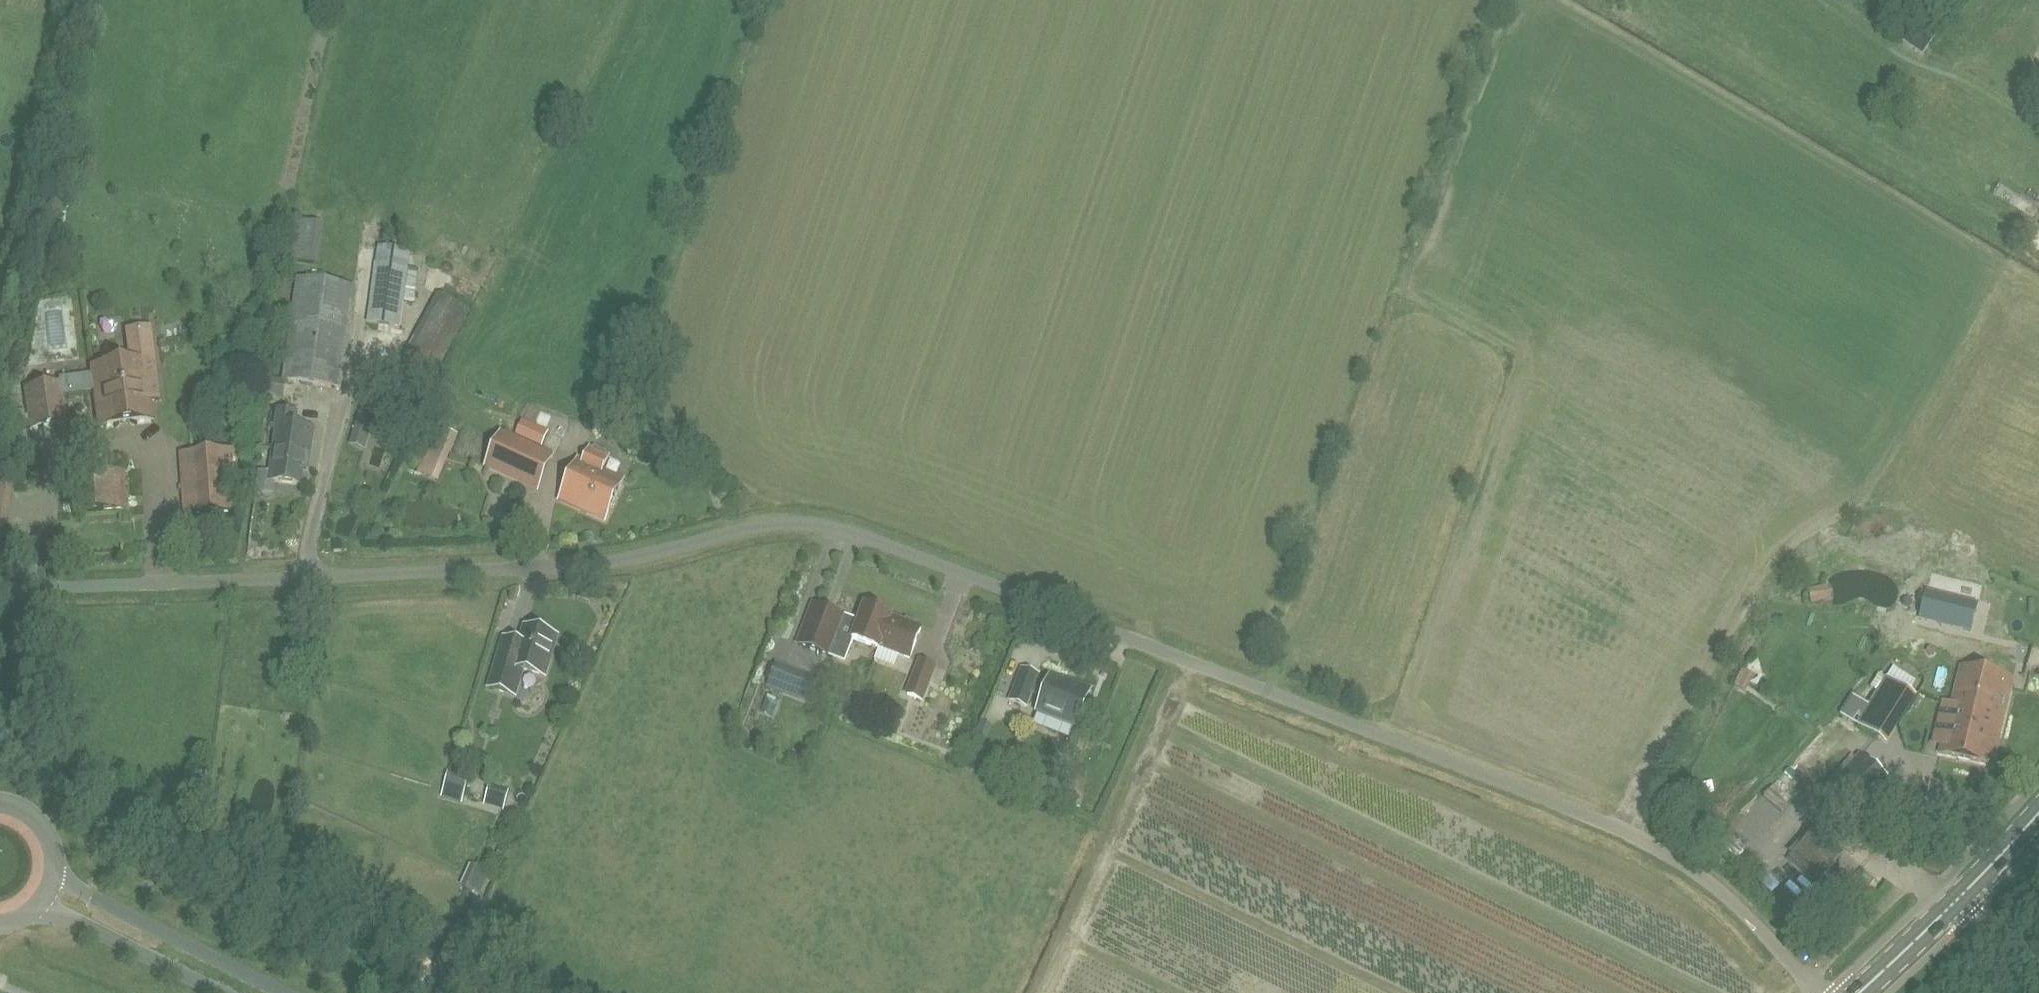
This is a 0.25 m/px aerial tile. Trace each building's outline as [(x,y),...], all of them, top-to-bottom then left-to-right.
[(325,225),(292,220),(286,262),(319,267),(325,225)] [(401,328),(409,269),(378,264),(369,323),(401,328)] [(341,389),(355,287),(300,279),(286,381),(341,389)] [(63,395),(97,391),(103,427),(155,419),(151,392),(161,391),(157,357),(93,366),(94,373),(58,378),(58,382),(57,382),(57,384),(26,388),(31,429),(67,424),(63,395)] [(279,426),(276,453),(289,455),(290,441),(299,442),(300,436),(305,437),(306,428),(296,427),(297,413),(279,411),(277,426),(279,426)] [(359,411),(349,446),(365,451),(375,415),(359,411)] [(549,432),(522,420),(515,436),(542,448),(549,432)] [(442,463),(454,434),(438,427),(425,456),(442,463)] [(273,473),(272,482),(275,482),(302,485),(305,468),(308,469),(309,458),(313,429),(306,428),(305,437),(300,436),(299,442),(290,441),(289,455),(276,453),(273,473)] [(539,490),(554,457),(502,434),(487,467),(539,490)] [(574,471),(619,492),(624,481),(603,471),(609,458),(606,456),(608,453),(596,447),(594,451),(591,449),(585,463),(579,460),(574,471)] [(236,450),(197,452),(201,514),(240,511),(236,450)] [(607,520),(619,492),(574,471),(561,500),(607,520)] [(75,512),(127,509),(125,472),(73,474),(75,512)] [(1927,593),(1922,614),(1920,620),(1964,631),(1971,632),(1977,606),(1927,593)] [(890,622),(892,617),(893,615),(866,605),(860,623),(846,618),(814,606),(800,646),(832,657),(839,639),(853,644),(855,639),(881,649),(881,647),(889,625),(893,627),(894,623),(890,622)] [(889,625),(881,647),(912,658),(923,628),(918,626),(918,621),(908,618),(905,621),(892,617),(890,622),(894,623),(893,627),(889,625)] [(520,650),(504,645),(491,687),(516,695),(524,670),(546,676),(558,637),(527,628),(520,650)] [(923,702),(936,666),(918,659),(905,695),(923,702)] [(1970,706),(2004,714),(2013,678),(1960,665),(1950,704),(1962,706),(1970,706)] [(812,705),(820,683),(778,666),(770,689),(812,705)] [(1095,703),(1086,699),(1090,690),(1075,684),(1074,687),(1051,678),(1049,683),(1038,678),(1040,674),(1023,668),(1010,699),(1027,706),(1033,690),(1045,694),(1038,710),(1077,726),(1081,717),(1089,720),(1095,703)] [(1868,706),(1857,724),(1879,738),(1909,691),(1915,681),(1894,668),(1887,678),(1886,677),(1885,679),(1879,675),(1870,689),(1876,693),(1868,706)] [(1992,765),(2004,714),(1970,706),(1962,706),(1950,704),(1939,752),(1992,765)] [(983,751),(993,727),(981,722),(971,746),(983,751)] [(1880,847),(1916,808),(1860,756),(1824,795),(1880,847)] [(203,792),(206,775),(194,773),(191,789),(203,792)] [(509,791),(489,785),(483,804),(503,810),(509,791)] [(1792,856),(1791,857),(1818,882),(1836,863),(1809,838),(1792,856)]
